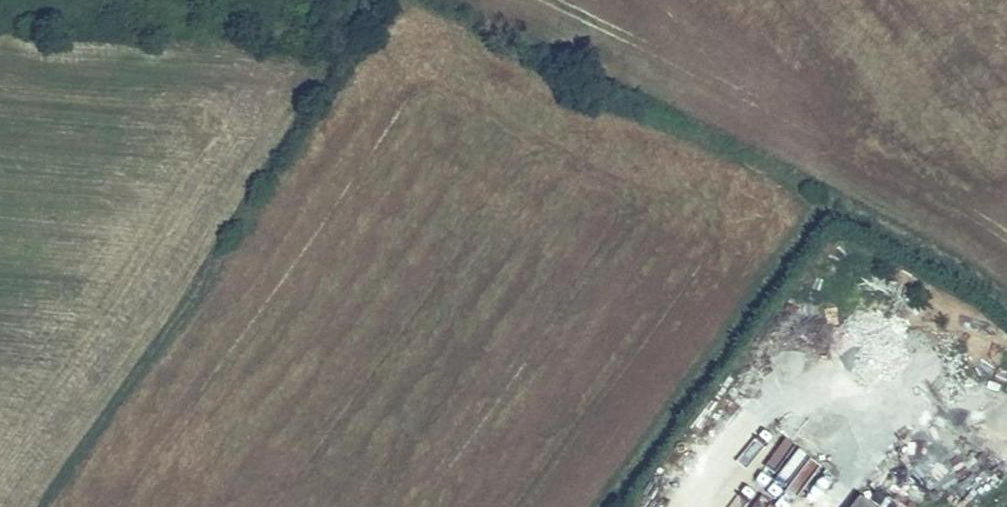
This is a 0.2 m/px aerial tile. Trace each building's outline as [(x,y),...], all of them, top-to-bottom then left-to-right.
[(868,337),(886,354),(903,337),(885,320),(868,337)] [(752,453),(779,468),(795,439),(769,424),(752,453)]
